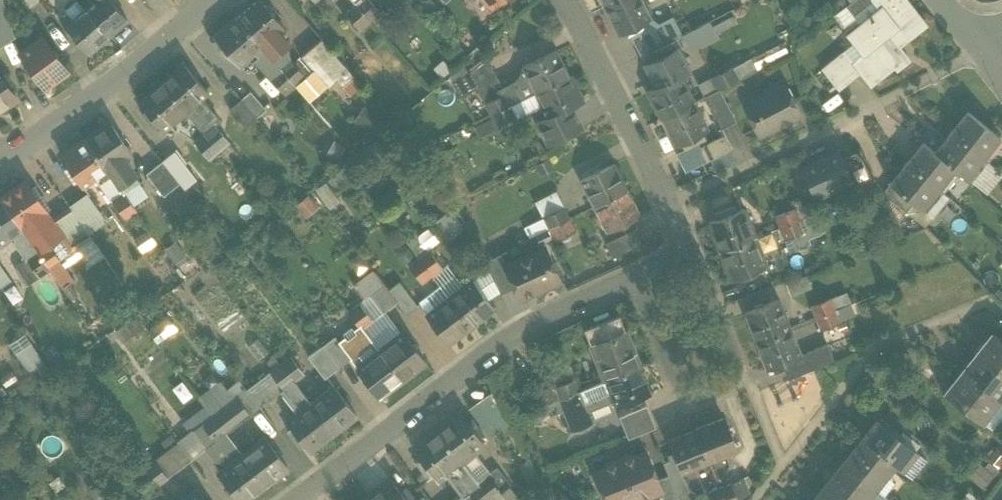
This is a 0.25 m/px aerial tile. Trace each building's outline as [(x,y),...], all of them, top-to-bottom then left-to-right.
[(111,0),(92,0),(93,1),(84,9),(107,35),(127,18),(111,0)] [(259,0),(257,0),(237,18),(261,45),(280,67),(295,85),(295,86),(305,77),(304,75),(307,71),(297,59),(292,61),(291,60),(287,44),(278,33),(284,28),(259,0)] [(369,0),(360,0),(356,3),(371,20),(380,12),(369,0)] [(606,6),(620,32),(628,28),(631,34),(646,26),(644,21),(650,18),(641,0),(618,0),(606,6)] [(846,6),(855,17),(875,1),(875,0),(853,0),(846,6)] [(875,1),(882,9),(848,36),(866,60),(856,68),(869,85),(893,66),(895,69),(909,59),(899,46),(924,25),(904,0),(875,0),(875,1)] [(0,3),(0,44),(14,35),(3,1),(0,3)] [(371,20),(356,3),(347,11),(362,28),(371,20)] [(107,35),(84,9),(73,19),(68,14),(60,21),(87,52),(107,35)] [(261,45),(237,18),(215,37),(239,64),(253,52),(261,45)] [(671,18),(656,33),(656,34),(662,45),(673,40),(680,36),(671,18)] [(708,22),(682,35),(689,49),(715,36),(708,22)] [(656,34),(635,45),(640,56),(662,45),(656,34)] [(67,71),(42,37),(20,54),(45,88),(67,71)] [(354,77),(320,38),(300,56),(328,88),(337,80),(342,87),(354,77)] [(662,45),(640,56),(645,65),(677,48),(673,40),(662,45)] [(280,67),(261,45),(253,52),(258,56),(255,59),(269,76),(280,67)] [(677,48),(645,65),(656,86),(647,91),(661,119),(662,118),(694,102),(680,76),(689,71),(677,48)] [(529,76),(504,89),(506,93),(511,105),(536,92),(570,75),(556,49),(524,66),(529,76)] [(839,55),(821,69),(838,90),(856,76),(839,55)] [(488,58),(469,73),(477,86),(495,73),(488,58)] [(750,58),(698,85),(704,96),(719,89),(756,70),(750,58)] [(208,93),(183,65),(161,84),(186,112),(204,133),(213,125),(214,126),(219,122),(200,99),(208,93)] [(295,85),(280,67),(269,76),(285,93),(289,90),(295,85)] [(469,73),(454,82),(464,96),(477,86),(469,73)] [(570,75),(536,92),(549,117),(539,122),(550,143),(581,127),(571,106),(582,100),(570,75)] [(17,100),(0,76),(0,111),(17,100)] [(498,78),(480,91),(486,103),(506,93),(504,89),(498,78)] [(781,83),(766,91),(765,93),(757,98),(754,97),(746,101),(745,103),(746,105),(745,106),(750,115),(751,114),(752,117),(751,120),(758,133),(761,134),(764,133),(764,134),(775,128),(774,127),(779,125),(780,126),(790,120),(790,119),(797,115),(798,113),(796,112),(791,103),(792,101),(784,84),(781,83)] [(186,112),(161,84),(140,103),(164,131),(186,112)] [(295,86),(295,85),(289,90),(300,102),(305,97),(295,86)] [(719,89),(704,96),(721,129),(736,121),(719,89)] [(266,109),(250,91),(241,99),(257,117),(266,109)] [(506,93),(486,103),(492,114),(511,105),(506,93)] [(241,99),(229,108),(245,127),(257,118),(257,117),(241,99)] [(694,102),(662,118),(675,144),(686,138),(690,146),(705,138),(701,130),(707,128),(694,102)] [(481,105),(468,113),(473,122),(487,114),(481,105)] [(511,105),(492,114),(497,125),(517,115),(511,105)] [(1001,137),(968,111),(951,133),(984,159),(1001,137)] [(110,124),(86,140),(107,171),(123,193),(123,194),(139,183),(124,160),(132,155),(110,124)] [(214,126),(213,125),(204,133),(219,150),(228,142),(214,126)] [(219,150),(204,133),(196,141),(210,158),(219,150)] [(951,133),(934,153),(955,169),(967,179),(984,159),(951,133)] [(723,136),(700,148),(706,161),(730,149),(723,136)] [(86,140),(63,156),(84,187),(107,171),(86,140)] [(934,153),(922,143),(906,163),(939,190),(955,169),(934,153)] [(189,172),(173,150),(161,159),(178,181),(189,172)] [(398,160),(392,152),(384,158),(390,166),(398,160)] [(838,152),(802,169),(815,197),(851,182),(841,159),(838,152)] [(841,159),(851,182),(852,184),(870,176),(861,159),(855,152),(841,159)] [(162,161),(146,174),(163,196),(179,183),(162,161)] [(939,190),(906,163),(889,184),(913,203),(922,210),(939,190)] [(614,164),(580,181),(593,206),(627,189),(614,164)] [(24,182),(0,199),(20,228),(37,252),(47,245),(48,245),(61,236),(62,236),(52,221),(46,212),(46,213),(24,182)] [(913,203),(889,184),(882,194),(905,212),(913,203)] [(627,189),(593,206),(606,232),(640,215),(627,189)] [(123,193),(113,200),(125,218),(135,211),(123,194),(123,193)] [(104,220),(87,196),(70,208),(88,233),(104,220)] [(0,199),(0,242),(10,235),(20,228),(0,199)] [(560,199),(546,206),(550,213),(563,206),(560,199)] [(813,201),(796,208),(800,220),(812,215),(818,213),(813,201)] [(550,213),(545,216),(551,228),(569,219),(563,206),(550,213)] [(743,209),(736,212),(734,207),(715,214),(717,219),(710,222),(721,250),(722,250),(754,238),(755,237),(743,209)] [(70,208),(52,221),(62,236),(61,236),(71,250),(91,238),(88,233),(70,208)] [(796,208),(775,216),(780,228),(800,220),(796,208)] [(812,215),(800,220),(804,231),(807,238),(818,233),(812,215)] [(159,218),(148,226),(153,233),(164,225),(159,218)] [(453,237),(440,218),(431,225),(444,243),(453,237)] [(569,219),(551,228),(555,238),(574,229),(569,219)] [(800,220),(780,228),(784,239),(804,231),(800,220)] [(37,252),(20,228),(10,235),(27,259),(37,252)] [(634,229),(605,243),(612,258),(641,244),(634,229)] [(804,231),(784,239),(789,251),(809,244),(807,238),(804,231)] [(754,238),(722,250),(733,277),(765,265),(754,238)] [(411,265),(419,259),(405,240),(394,249),(407,268),(411,265)] [(60,263),(48,245),(47,245),(37,252),(49,270),(50,270),(60,263)] [(443,267),(430,250),(419,259),(432,276),(443,267)] [(506,265),(505,266),(515,287),(520,299),(559,281),(550,261),(547,262),(541,250),(506,265)] [(49,270),(37,252),(27,259),(39,277),(49,270)] [(501,254),(484,261),(500,294),(515,287),(505,266),(506,265),(501,254)] [(432,276),(419,259),(411,265),(424,282),(432,276)] [(71,279),(60,263),(50,270),(60,285),(61,286),(71,279)] [(0,269),(0,286),(8,281),(0,269)] [(373,270),(354,285),(365,300),(369,297),(382,313),(384,312),(397,302),(373,270)] [(807,275),(786,283),(790,295),(811,286),(807,275)] [(472,280),(449,298),(470,326),(494,308),(472,280)] [(409,316),(424,305),(409,285),(394,296),(409,316)] [(832,297),(811,305),(816,317),(837,309),(836,308),(832,297)] [(470,326),(449,298),(428,314),(449,342),(470,326)] [(778,298),(746,311),(758,340),(790,328),(778,298)] [(158,299),(150,305),(155,313),(164,307),(158,299)] [(374,320),(362,303),(350,312),(360,324),(363,329),(374,320)] [(850,303),(836,308),(837,309),(841,319),(855,314),(850,303)] [(837,309),(816,317),(820,329),(841,321),(841,319),(837,309)] [(363,329),(380,350),(401,333),(384,312),(382,313),(374,320),(363,329)] [(639,366),(619,315),(584,329),(594,355),(604,380),(604,381),(639,366)] [(363,329),(360,324),(357,327),(354,330),(351,327),(343,334),(345,337),(341,339),(339,341),(338,341),(351,358),(350,359),(379,398),(403,380),(402,379),(380,350),(363,329)] [(790,328),(758,340),(769,368),(773,367),(775,372),(785,368),(783,363),(801,356),(800,355),(790,328)] [(23,332),(7,341),(26,373),(42,364),(23,332)] [(425,361),(403,332),(401,333),(380,350),(402,379),(425,361)] [(990,332),(974,352),(1001,374),(1001,341),(999,339),(990,332)] [(339,341),(335,336),(321,347),(337,369),(350,359),(351,358),(338,341),(339,341)] [(828,344),(800,355),(801,356),(783,363),(785,368),(789,379),(834,360),(828,344)] [(315,366),(302,349),(292,356),(305,373),(315,366)] [(974,352),(959,372),(997,402),(1001,395),(1001,374),(974,352)] [(292,356),(281,365),(294,381),(305,373),(292,356)] [(294,381),(281,365),(271,372),(284,388),(294,381)] [(639,366),(604,381),(604,380),(580,390),(588,410),(612,401),(615,408),(628,403),(630,408),(640,404),(638,399),(651,393),(639,366)] [(570,367),(550,375),(551,377),(555,387),(575,379),(570,367)] [(271,372),(247,390),(259,407),(281,391),(284,388),(271,372)] [(997,402),(959,372),(943,392),(981,422),(997,402)] [(551,377),(534,384),(541,406),(559,399),(555,387),(551,377)] [(575,379),(555,387),(559,399),(579,391),(575,379)] [(199,399),(212,417),(238,397),(226,380),(199,399)] [(311,404),(294,381),(284,388),(281,391),(298,412),(287,421),(292,426),(287,430),(300,447),(305,443),(311,451),(333,433),(311,404)] [(356,416),(334,386),(311,404),(333,433),(356,416)] [(579,391),(559,399),(547,404),(553,416),(563,411),(571,431),(592,422),(588,410),(580,390),(579,391)] [(484,392),(465,405),(487,436),(506,423),(484,392)] [(238,397),(212,417),(226,434),(245,419),(251,414),(238,397)] [(647,405),(619,417),(628,439),(655,428),(647,405)] [(483,444),(461,416),(438,434),(460,462),(461,462),(483,444)] [(212,417),(193,431),(206,447),(207,448),(226,434),(212,417)] [(724,418),(696,429),(709,462),(737,451),(724,418)] [(245,419),(226,434),(234,444),(253,430),(245,419)] [(900,432),(885,420),(883,423),(878,420),(862,439),(894,464),(900,469),(915,449),(898,435),(900,432)] [(696,429),(667,440),(674,458),(681,474),(682,473),(709,462),(696,429)] [(206,447),(193,431),(187,435),(187,436),(178,443),(190,458),(206,447)] [(226,434),(207,448),(215,459),(226,460),(229,465),(219,473),(239,499),(246,499),(265,486),(265,485),(243,457),(234,444),(226,434)] [(460,462),(438,434),(417,450),(422,457),(417,462),(424,470),(429,466),(438,479),(446,473),(463,495),(469,490),(477,484),(461,462),(460,462)] [(289,466),(267,438),(243,457),(265,485),(289,466)] [(894,464),(862,439),(844,463),(875,488),(894,464)] [(178,443),(155,460),(169,478),(192,460),(190,458),(178,443)] [(627,459),(626,457),(619,460),(635,499),(638,499),(661,491),(662,490),(657,479),(646,452),(627,459)] [(681,474),(674,458),(663,462),(668,475),(677,496),(689,491),(682,473),(681,474)] [(169,478),(155,460),(144,469),(158,486),(169,478)] [(619,460),(613,462),(614,465),(594,472),(605,499),(635,499),(619,460)] [(844,463),(821,491),(833,499),(866,499),(876,488),(875,488),(844,463)] [(158,486),(144,469),(136,475),(149,493),(158,486)] [(510,486),(497,469),(489,475),(502,492),(510,486)] [(136,475),(126,483),(139,499),(140,499),(149,493),(136,475)] [(489,475),(477,484),(490,499),(491,499),(502,492),(489,475)] [(668,475),(657,479),(662,490),(661,491),(664,499),(679,499),(677,496),(668,475)] [(391,480),(368,498),(370,499),(407,499),(391,480)] [(102,482),(89,492),(95,499),(115,499),(102,482)] [(719,488),(724,499),(737,499),(731,483),(719,488)] [(477,484),(469,490),(476,499),(490,499),(477,484)] [(491,499),(507,499),(516,493),(510,486),(502,492),(491,499)] [(708,493),(710,499),(724,499),(719,488),(708,493)] [(469,490),(463,495),(461,496),(464,499),(476,499),(469,490)] [(198,491),(186,499),(206,499),(198,491)] [(821,491),(814,499),(833,499),(821,491)]
